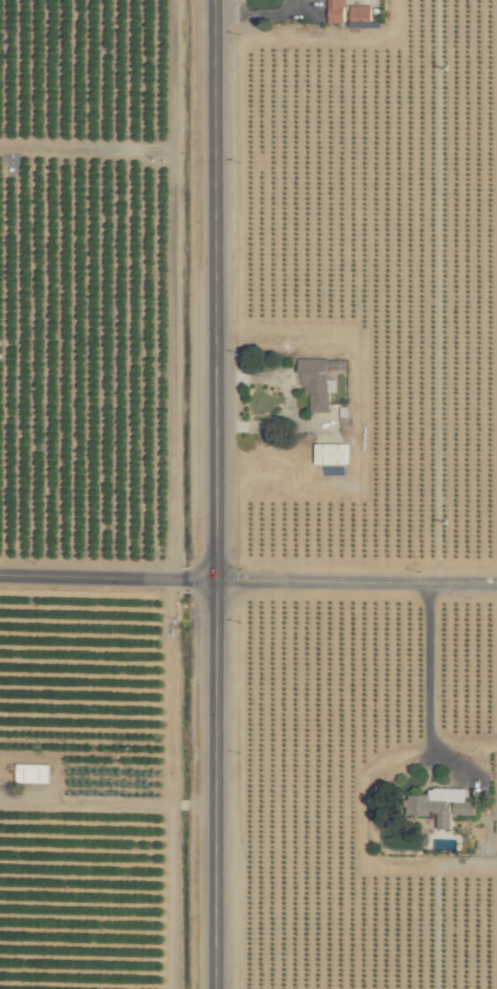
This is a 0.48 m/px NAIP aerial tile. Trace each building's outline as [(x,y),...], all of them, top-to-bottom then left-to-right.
[(347,23),(347,0),(330,0),(330,23),(347,23)] [(352,22),(373,21),(372,6),(352,7),(352,22)] [(311,412),(330,411),(330,392),(337,392),(337,379),(331,379),(331,359),(301,359),(302,393),(311,393),(311,412)] [(315,443),(314,464),(350,464),(350,443),(315,443)] [(15,782),(50,783),(50,764),(16,763),(15,782)] [(468,788),(431,788),(430,795),(408,795),(408,815),(439,816),(439,828),(452,829),(453,815),(477,815),(477,802),(468,802),(468,788)]
